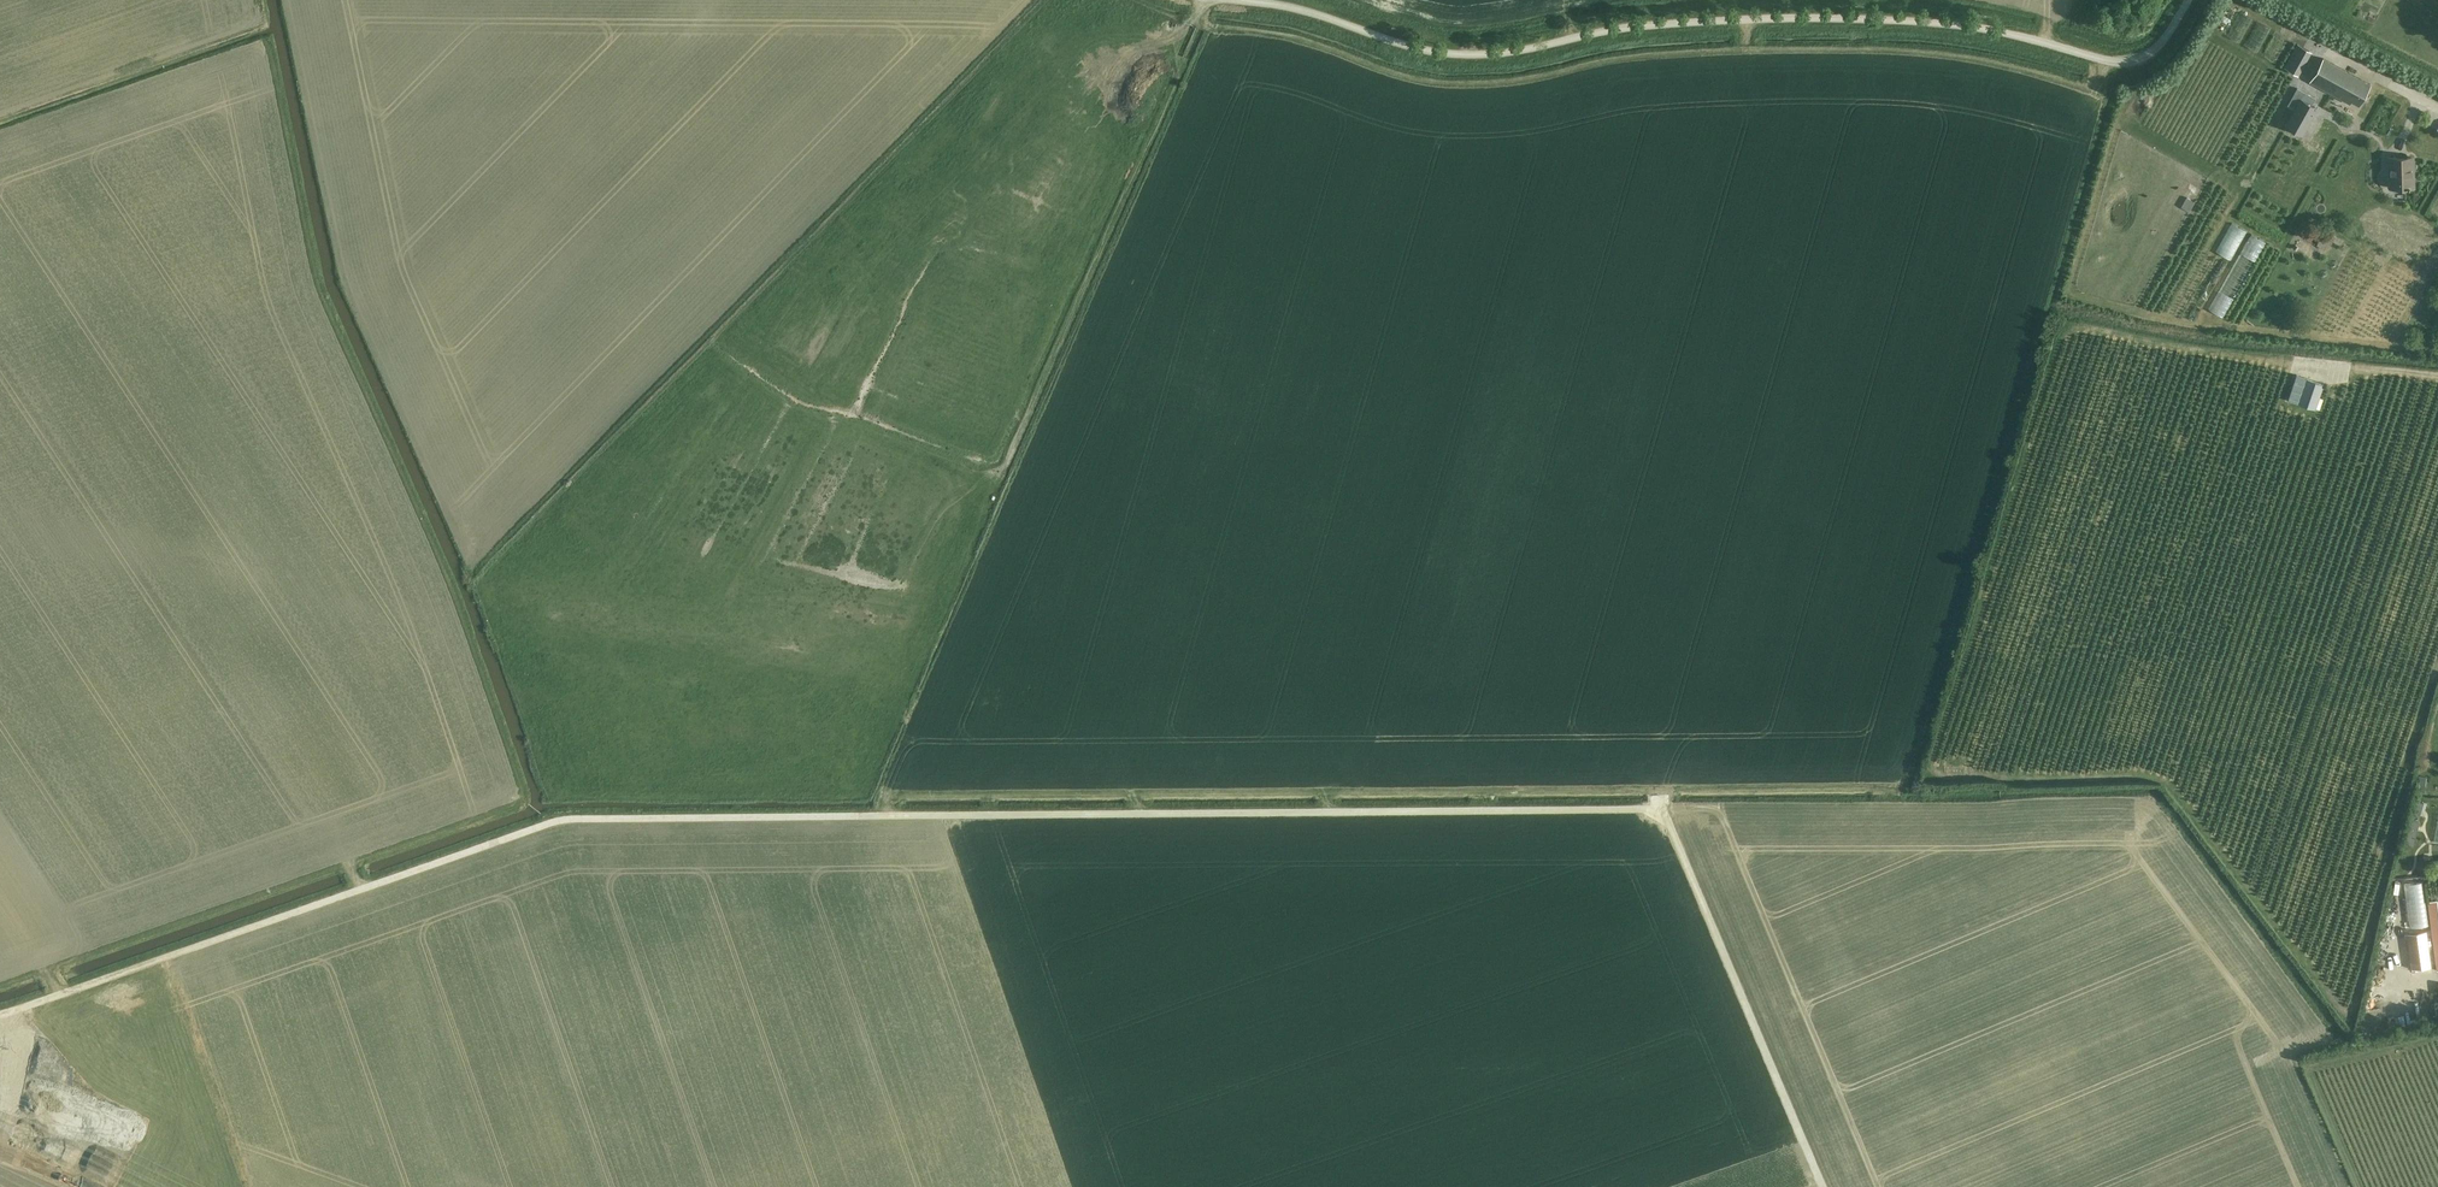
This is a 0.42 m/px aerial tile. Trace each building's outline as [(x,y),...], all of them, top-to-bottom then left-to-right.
[(2355,50),(2352,56),(2361,61),(2364,55),(2355,50)] [(2371,84),(2324,57),(2310,82),(2350,104),(2351,101),(2359,105),(2371,84)] [(2295,92),(2291,100),(2296,103),(2289,116),(2305,125),(2314,110),(2316,112),(2320,103),(2302,93),(2301,95),(2295,92)] [(2350,112),(2357,115),(2360,108),(2353,104),(2350,112)] [(2411,156),(2389,157),(2390,188),(2414,187),(2414,174),(2412,174),(2411,156)] [(2320,239),(2317,246),(2324,250),(2328,243),(2331,245),(2335,236),(2329,232),(2324,241),(2320,239)] [(2221,319),(2265,245),(2251,237),(2207,311),(2221,319)] [(2315,409),(2324,384),(2297,374),(2288,400),(2315,409)] [(2437,967),(2437,918),(2435,897),(2426,898),(2435,967),(2437,967)] [(2430,935),(2411,937),(2415,973),(2435,971),(2430,935)] [(2335,1076),(2342,1094),(2351,1091),(2344,1072),(2335,1076)]
